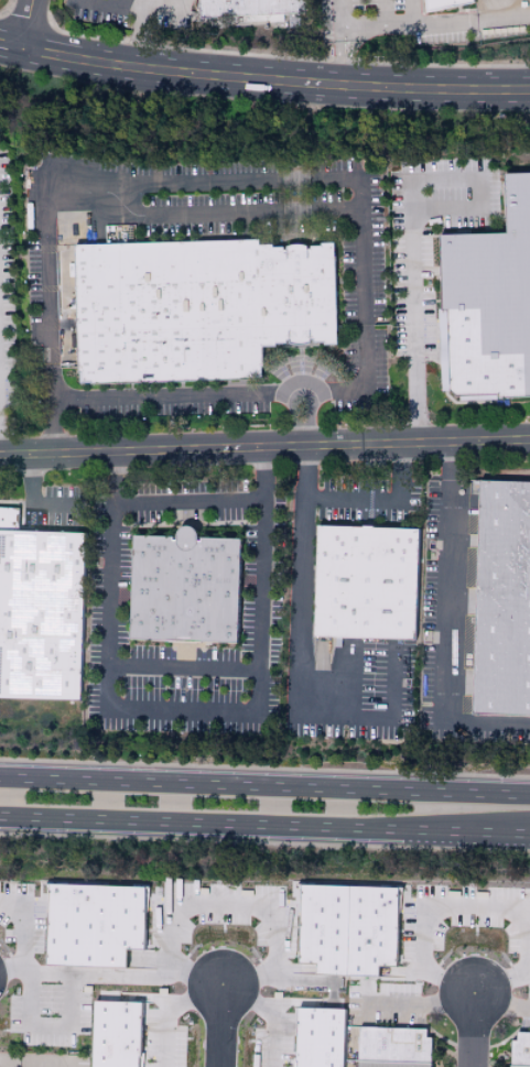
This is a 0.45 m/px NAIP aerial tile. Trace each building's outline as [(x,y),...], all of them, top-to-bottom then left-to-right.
[(201,19),(200,0),(311,0),(312,13),(201,19)] [(429,15),(427,0),(478,0),(478,12),(429,15)] [(507,235),(440,236),(442,311),(440,311),(442,392),(451,392),(455,396),(459,396),(459,401),(505,401),(505,399),(529,399),(529,174),(505,174),(507,235)] [(76,246),(260,240),(260,246),(273,246),(273,248),(284,248),(284,251),(286,250),(286,248),(288,247),(290,247),(292,246),(294,246),(296,246),(299,244),(301,246),(303,246),(306,247),(309,248),(309,250),(311,250),(311,247),(322,247),(322,243),(336,243),(338,345),(325,345),(325,340),(314,340),(314,337),(312,337),(311,338),(309,339),(306,339),(303,339),(300,339),(298,339),(294,339),(292,338),(285,338),(285,342),(275,342),(275,345),(263,345),(263,379),(252,380),(252,381),(91,385),(91,384),(80,384),(80,374),(79,374),(76,246)] [(473,715),(529,717),(529,483),(480,481),(473,715)] [(80,701),(86,534),(20,532),(21,509),(0,508),(0,699),(80,701)] [(198,534),(198,532),(196,531),(195,529),(194,529),(192,527),(190,526),(188,526),(186,526),(184,527),(183,527),(182,529),(180,531),(179,532),(177,534),(177,535),(177,538),(177,541),(174,541),(174,537),(134,536),(131,641),(239,645),(241,540),(202,538),(202,542),(199,542),(199,538),(199,536),(198,534)] [(318,526),(314,638),(417,641),(420,530),(318,526)] [(139,887),(45,884),(44,934),(89,935),(88,967),(116,967),(117,949),(137,950),(139,887)] [(397,888),(305,885),(303,964),(330,965),(330,975),(367,976),(367,967),(368,967),(395,968),(397,888)] [(136,1002),(88,1001),(86,1066),(134,1066),(136,1002)] [(344,1065),(336,1065),(337,1024),(345,1024),(346,1009),(291,1008),(290,1032),(291,1032),(290,1066),(344,1066),(344,1065)] [(428,1038),(425,1038),(425,1029),(354,1027),(353,1066),(428,1066),(428,1038)] [(506,1032),(506,1066),(529,1066),(529,1033),(506,1032)]
